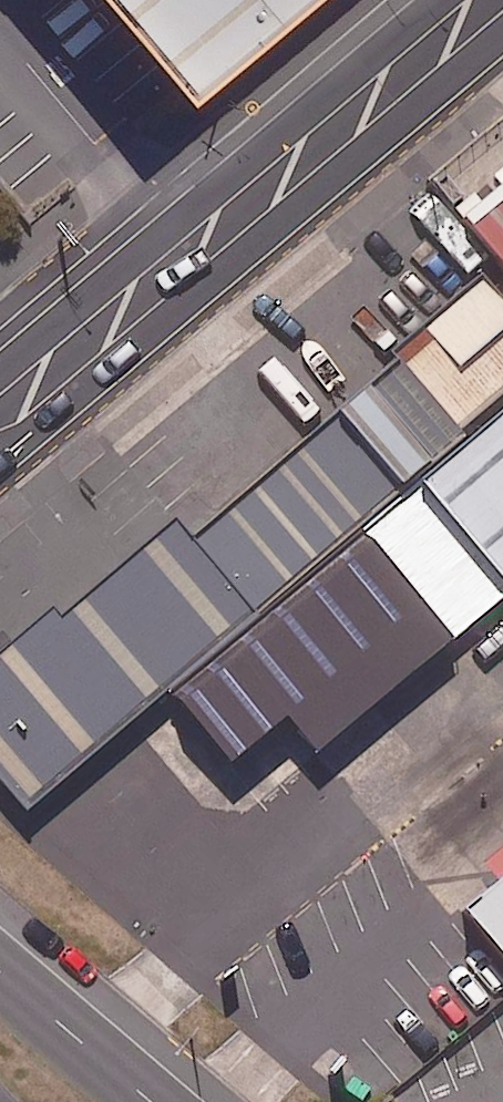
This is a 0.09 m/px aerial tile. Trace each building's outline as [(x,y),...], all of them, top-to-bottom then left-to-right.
[(196,101),(314,0),(110,0),(196,101)] [(470,227),(502,266),(502,199),(470,227)] [(502,397),(502,297),(479,268),(383,349),(390,358),(186,529),(253,609),(415,472),(502,397)] [(415,472),(502,576),(502,397),(415,472)] [(170,680),(234,755),(286,710),(316,746),(502,588),(502,576),(415,472),(253,609),(170,680)] [(186,529),(185,530),(169,512),(59,605),(51,596),(0,638),(0,782),(20,806),(170,680),(253,609),(186,529)] [(481,849),(495,865),(459,895),(502,947),(502,830),(481,849)]
